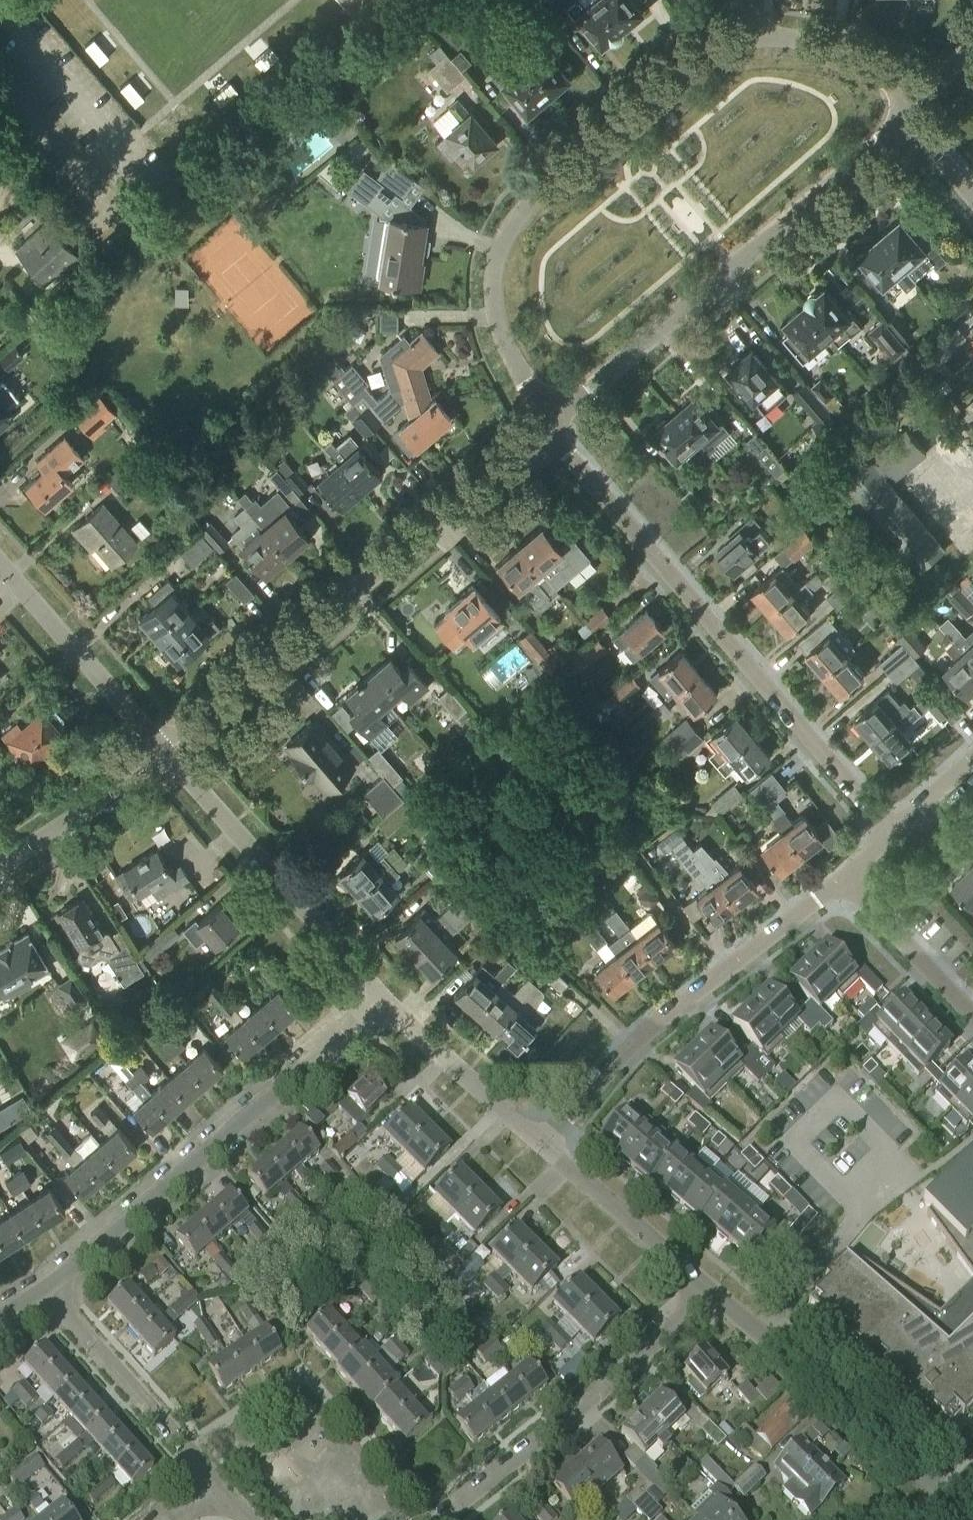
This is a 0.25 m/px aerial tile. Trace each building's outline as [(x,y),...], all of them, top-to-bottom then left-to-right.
[(368,0),(340,0),(352,14),(368,0)] [(562,14),(550,0),(534,0),(552,22),(562,14)] [(567,9),(583,27),(586,25),(604,46),(612,40),(613,41),(614,41),(616,41),(618,41),(619,41),(620,40),(621,39),(622,37),(623,36),(623,35),(623,34),(623,32),(623,31),(623,30),(600,0),(578,0),(567,9)] [(623,30),(644,13),(638,5),(644,0),(600,0),(623,30)] [(94,39),(85,46),(101,64),(110,57),(94,39)] [(561,61),(551,49),(547,53),(546,51),(535,61),(532,58),(524,65),(523,66),(549,96),(558,88),(562,89),(567,84),(567,81),(569,79),(557,65),(561,61)] [(475,87),(485,78),(462,51),(452,59),(467,76),(475,87)] [(467,76),(452,59),(447,54),(429,70),(448,92),(467,76)] [(524,65),(517,58),(509,65),(508,63),(496,73),(508,87),(503,91),(514,102),(518,99),(530,113),(531,112),(536,111),(541,107),(541,103),(549,96),(523,66),(524,65)] [(129,80),(120,88),(124,92),(136,106),(145,98),(133,84),(129,80)] [(472,115),(459,100),(450,107),(451,108),(434,122),(446,136),(438,143),(452,160),(465,149),(477,162),(498,144),(473,114),(472,115)] [(400,201),(415,181),(390,162),(375,182),(400,201)] [(407,207),(400,201),(375,182),(362,173),(347,193),(380,217),(379,219),(389,221),(390,221),(381,281),(380,282),(392,284),(392,286),(396,286),(396,285),(420,288),(423,264),(419,264),(426,221),(407,207)] [(67,227),(55,214),(48,221),(47,220),(15,250),(46,285),(78,255),(59,235),(67,227)] [(926,252),(901,223),(892,231),(888,231),(882,235),(882,240),(881,240),(905,268),(915,280),(933,265),(937,269),(947,260),(934,245),(926,252)] [(915,280),(905,268),(881,240),(861,257),(872,270),(867,275),(879,289),(895,276),(908,291),(918,283),(915,280)] [(175,304),(188,304),(187,288),(175,288),(175,304)] [(808,305),(806,306),(831,335),(839,344),(850,334),(852,336),(863,327),(847,309),(844,311),(826,289),(818,296),(817,295),(815,295),(814,295),(812,295),(810,296),(808,298),(807,300),(807,303),(808,305)] [(954,324),(972,308),(965,299),(946,314),(954,324)] [(831,335),(806,306),(786,323),(792,330),(783,338),(804,363),(814,354),(813,353),(825,343),(833,352),(841,346),(839,344),(831,335)] [(397,332),(397,312),(380,312),(380,332),(397,332)] [(898,315),(886,324),(903,344),(914,334),(898,315)] [(906,348),(903,344),(886,324),(886,325),(883,321),(870,333),(893,359),(906,348)] [(333,357),(324,365),(324,370),(342,391),(353,404),(362,397),(382,421),(403,403),(406,401),(411,400),(421,411),(432,401),(431,400),(422,366),(440,351),(424,333),(421,335),(421,334),(413,341),(413,342),(411,344),(404,335),(379,356),(390,390),(387,391),(377,401),(365,386),(368,383),(352,364),(344,371),(333,357)] [(933,371),(953,354),(944,343),(924,360),(933,371)] [(789,393),(753,351),(743,360),(738,359),(732,364),(732,369),(730,371),(744,387),(740,391),(749,401),(753,397),(766,413),(789,393)] [(71,362),(59,371),(66,381),(78,371),(71,362)] [(844,424),(854,416),(821,378),(811,386),(844,424)] [(1,426),(13,416),(8,411),(9,409),(19,401),(9,389),(0,379),(0,428),(1,426)] [(938,385),(946,393),(953,387),(946,379),(938,385)] [(793,393),(819,422),(831,411),(805,382),(793,393)] [(364,436),(373,428),(353,404),(342,391),(334,397),(345,410),(344,411),(351,420),(350,421),(364,436)] [(373,428),(382,421),(362,397),(353,404),(373,428)] [(91,436),(112,416),(96,398),(74,417),(91,436)] [(432,401),(421,411),(394,434),(410,452),(451,417),(436,398),(435,399),(434,398),(431,400),(432,401)] [(696,398),(693,400),(691,398),(683,406),(685,408),(676,415),(709,454),(717,447),(715,445),(730,432),(721,421),(722,420),(713,409),(708,413),(696,398)] [(965,408),(972,417),(972,401),(965,408)] [(842,423),(831,411),(819,422),(815,426),(825,438),(842,423)] [(676,415),(667,423),(665,421),(657,428),(659,430),(656,432),(669,446),(664,450),(674,462),(691,447),(702,460),(709,454),(676,415)] [(733,421),(741,430),(748,425),(739,415),(733,421)] [(897,478),(927,453),(916,440),(906,429),(877,454),(845,480),(921,571),(945,551),(885,479),(892,472),(897,478)] [(774,473),(783,465),(756,434),(747,442),(774,473)] [(83,457),(65,437),(38,461),(45,470),(27,485),(45,506),(72,482),(64,474),(83,457)] [(369,460),(374,456),(363,444),(348,457),(344,452),(336,459),(361,490),(381,473),(369,460)] [(386,446),(379,453),(387,461),(394,455),(386,446)] [(294,471),(284,459),(275,467),(298,493),(308,485),(295,470),(294,471)] [(341,508),(361,490),(336,459),(326,468),(330,473),(315,486),(325,498),(329,495),(330,496),(331,495),(341,508)] [(126,462),(107,478),(122,495),(140,479),(126,462)] [(239,499),(246,508),(288,556),(308,538),(286,512),(301,499),(278,471),(270,478),(281,490),(261,506),(256,500),(253,502),(246,493),(239,499)] [(112,565),(138,543),(103,503),(73,530),(91,550),(95,547),(112,565)] [(266,575),(288,556),(246,508),(235,517),(243,527),(233,536),(249,555),(248,556),(249,558),(251,557),(266,575)] [(793,522),(790,526),(791,531),(795,533),(800,532),(802,528),(801,524),(797,521),(793,522)] [(218,552),(228,543),(210,522),(200,531),(218,552)] [(559,550),(541,528),(519,546),(540,571),(556,589),(591,559),(573,539),(559,550)] [(771,539),(761,528),(749,539),(742,530),(718,551),(735,571),(759,550),(771,539)] [(795,561),(816,542),(805,529),(784,548),(795,561)] [(192,567),(213,548),(199,532),(178,551),(192,567)] [(539,611),(551,600),(549,599),(558,592),(556,589),(540,571),(519,546),(498,565),(523,594),(518,598),(529,611),(531,609),(534,612),(537,609),(539,611)] [(763,584),(754,593),(771,613),(801,587),(784,567),(776,574),(776,573),(766,582),(765,580),(762,583),(763,584)] [(817,573),(801,587),(771,613),(789,633),(799,625),(800,626),(803,623),(802,622),(811,614),(801,602),(814,591),(824,581),(817,573)] [(245,604),(255,595),(236,575),(227,583),(245,604)] [(837,608),(858,590),(848,579),(827,597),(837,608)] [(971,581),(962,589),(972,601),(972,583),(971,581)] [(159,641),(189,615),(172,595),(177,591),(168,582),(149,599),(156,608),(141,622),(144,620),(153,631),(151,632),(159,641)] [(486,624),(496,615),(490,608),(490,607),(473,587),(446,610),(448,612),(435,623),(453,644),(466,632),(464,630),(480,616),(486,624)] [(954,587),(947,594),(950,597),(949,598),(966,616),(972,610),(972,601),(962,589),(961,590),(960,589),(957,591),(954,587)] [(595,632),(611,618),(602,608),(586,622),(595,632)] [(633,657),(664,630),(647,611),(624,630),(624,631),(614,639),(622,648),(625,646),(633,657)] [(201,629),(189,615),(159,641),(177,662),(176,663),(177,663),(201,643),(203,645),(221,630),(212,619),(201,629)] [(594,633),(586,623),(578,630),(586,639),(594,633)] [(915,657),(927,647),(910,628),(898,638),(903,643),(912,654),(915,657)] [(560,665),(530,630),(518,641),(531,657),(533,655),(549,674),(560,665)] [(964,633),(955,641),(957,643),(972,660),(972,642),(964,633)] [(847,655),(830,635),(820,644),(819,643),(816,645),(817,646),(808,655),(824,674),(847,655)] [(574,674),(605,648),(596,638),(566,664),(574,674)] [(561,664),(572,654),(559,639),(547,649),(561,664)] [(888,674),(912,654),(903,643),(880,663),(888,674)] [(957,643),(949,651),(958,659),(945,671),(969,696),(972,691),(972,660),(957,643)] [(699,673),(681,652),(672,660),(671,659),(667,662),(668,663),(649,679),(657,688),(662,688),(669,683),(676,692),(699,673)] [(896,683),(919,663),(914,657),(915,657),(912,654),(888,674),(896,683)] [(853,688),(856,686),(855,685),(865,676),(847,655),(824,674),(842,696),(852,687),(853,688)] [(403,674),(397,667),(390,658),(369,676),(394,705),(405,695),(412,703),(429,688),(408,664),(408,665),(410,668),(403,674)] [(704,705),(707,703),(706,702),(716,693),(699,673),(676,692),(693,712),(703,704),(704,705)] [(394,705),(369,676),(363,681),(362,680),(358,684),(359,685),(347,695),(360,711),(353,717),(351,714),(350,714),(370,738),(387,723),(381,716),(394,705)] [(618,704),(640,686),(631,676),(609,694),(618,704)] [(939,720),(956,706),(938,685),(921,699),(939,720)] [(456,718),(466,709),(449,688),(438,697),(456,718)] [(856,721),(874,741),(896,722),(913,708),(905,700),(902,703),(901,703),(889,713),(879,701),(869,710),(868,709),(865,711),(866,712),(856,721)] [(659,720),(670,711),(664,702),(652,712),(659,720)] [(63,738),(42,715),(20,735),(14,729),(3,739),(18,756),(20,754),(31,767),(63,738)] [(718,764),(752,735),(734,715),(707,739),(716,750),(710,755),(718,764)] [(672,748),(695,729),(686,719),(663,738),(672,748)] [(331,786),(353,767),(314,722),(287,746),(296,756),(293,758),(311,779),(319,773),(331,786)] [(902,754),(905,752),(904,750),(914,742),(896,722),(874,741),(891,761),(901,753),(902,754)] [(362,728),(356,733),(364,743),(370,738),(362,728)] [(680,758),(703,739),(695,729),(672,748),(680,758)] [(746,776),(769,756),(752,735),(718,764),(725,773),(736,764),(746,776)] [(354,745),(347,751),(357,764),(364,757),(354,745)] [(367,758),(383,776),(392,786),(402,798),(412,790),(401,778),(403,777),(378,749),(367,758)] [(773,819),(781,813),(766,793),(778,782),(771,773),(751,790),(764,807),(773,819)] [(382,817),(403,799),(402,798),(392,786),(383,776),(362,794),(382,817)] [(720,814),(743,795),(734,784),(711,803),(720,814)] [(409,811),(411,809),(404,800),(402,802),(380,821),(388,830),(409,811)] [(764,826),(773,819),(764,807),(756,814),(764,826)] [(362,814),(352,823),(357,829),(368,820),(362,814)] [(811,826),(804,816),(783,832),(801,855),(822,839),(814,829),(815,828),(813,825),(811,826)] [(735,906),(717,882),(708,870),(708,869),(698,856),(697,856),(683,837),(682,838),(676,830),(657,843),(664,853),(672,847),(680,860),(688,871),(697,880),(700,878),(708,889),(696,898),(704,908),(703,909),(705,912),(706,912),(714,922),(735,906)] [(779,872),(801,855),(783,832),(761,848),(769,859),(768,860),(770,863),(771,862),(779,872)] [(364,854),(341,874),(343,877),(339,881),(348,892),(353,888),(357,893),(400,855),(393,847),(378,860),(368,848),(363,853),(364,854)] [(173,872),(159,849),(125,871),(117,876),(131,899),(140,894),(147,906),(190,878),(183,866),(173,872)] [(375,914),(399,894),(389,883),(400,874),(398,872),(408,864),(400,855),(357,893),(375,914)] [(435,876),(446,867),(438,859),(428,868),(435,876)] [(626,860),(594,884),(598,890),(630,865),(626,860)] [(747,876),(739,865),(717,882),(735,906),(757,889),(749,879),(750,878),(748,875),(747,876)] [(970,867),(952,886),(961,895),(960,896),(963,898),(964,897),(972,906),(972,869),(970,867)] [(650,905),(657,900),(649,889),(638,897),(643,904),(650,905)] [(465,892),(457,900),(466,910),(463,913),(460,910),(456,914),(464,922),(480,908),(465,892)] [(116,952),(103,933),(104,932),(82,899),(59,914),(80,947),(77,955),(82,962),(90,964),(97,959),(98,956),(106,958),(107,957),(125,986),(145,973),(127,945),(116,952)] [(425,910),(396,937),(413,956),(438,933),(449,922),(457,929),(464,922),(456,914),(460,910),(463,913),(466,910),(457,900),(434,920),(425,910)] [(118,902),(110,907),(119,921),(128,916),(118,902)] [(238,925),(221,905),(222,905),(221,904),(199,923),(196,920),(185,930),(197,945),(208,936),(216,945),(239,926),(239,925),(238,925)] [(630,929),(616,910),(606,918),(619,935),(608,944),(616,955),(619,953),(636,975),(656,959),(632,927),(630,929)] [(656,959),(675,944),(652,915),(648,915),(632,927),(656,959)] [(432,976),(457,953),(445,940),(457,929),(449,922),(438,933),(413,956),(432,976)] [(151,961),(181,935),(173,925),(143,952),(151,961)] [(596,949),(607,941),(595,926),(585,934),(596,949)] [(36,974),(36,976),(49,968),(28,934),(14,942),(13,941),(0,949),(0,996),(36,974)] [(852,973),(826,947),(818,955),(815,953),(806,962),(836,993),(841,999),(859,981),(874,996),(883,988),(860,965),(852,973)] [(613,993),(636,975),(619,953),(616,955),(596,971),(613,993)] [(252,959),(246,964),(253,972),(259,967),(252,959)] [(457,996),(479,1015),(506,985),(503,983),(517,968),(509,961),(495,976),(483,966),(468,983),(467,982),(464,985),(465,986),(457,996)] [(799,974),(791,982),(810,1001),(802,1009),(825,1032),(833,1024),(819,1010),(836,993),(806,962),(797,971),(799,974)] [(262,986),(270,979),(260,967),(252,974),(262,986)] [(568,983),(552,968),(543,978),(560,993),(568,983)] [(72,1008),(87,999),(72,976),(57,985),(72,1008)] [(213,987),(206,978),(190,990),(197,999),(213,987)] [(497,1032),(538,986),(529,978),(515,994),(506,985),(479,1015),(497,1032)] [(152,1005),(164,997),(156,984),(143,992),(152,1005)] [(526,1040),(529,1037),(528,1036),(536,1026),(535,1025),(537,1022),(540,1022),(545,1016),(534,1007),(536,1004),(535,1003),(545,993),(538,986),(497,1032),(517,1049),(525,1039),(526,1040)] [(244,1057),(262,1041),(244,1020),(234,1008),(235,1008),(216,987),(207,995),(236,1027),(226,1035),(244,1057)] [(280,1026),(298,1010),(279,989),(261,1005),(280,1026)] [(758,997),(748,1006),(784,1043),(785,1042),(779,1036),(796,1020),(810,1035),(819,1027),(824,1032),(825,1032),(802,1009),(794,1017),(769,991),(760,999),(758,997)] [(911,1007),(903,999),(884,1017),(876,1008),(869,1015),(877,1024),(872,1029),(887,1045),(921,1012),(914,1005),(911,1007)] [(871,1001),(857,1014),(863,1020),(869,1015),(876,1008),(877,1007),(871,1001)] [(262,1041),(280,1026),(261,1005),(244,1020),(262,1041)] [(741,1018),(733,1026),(752,1045),(744,1053),(766,1076),(775,1068),(767,1059),(784,1043),(748,1006),(739,1015),(741,1018)] [(926,1023),(919,1015),(922,1013),(921,1012),(887,1045),(902,1060),(936,1028),(929,1020),(926,1023)] [(92,1022),(61,1040),(72,1060),(104,1041),(92,1022)] [(939,1073),(931,1064),(949,1047),(941,1038),(944,1036),(936,1028),(902,1060),(918,1077),(924,1071),(932,1080),(939,1073)] [(176,1034),(167,1041),(178,1053),(186,1046),(176,1034)] [(700,1041),(691,1050),(726,1087),(744,1070),(758,1084),(766,1076),(744,1053),(736,1061),(711,1035),(703,1043),(700,1041)] [(178,1053),(167,1041),(160,1047),(171,1060),(178,1053)] [(205,1084),(223,1069),(205,1048),(187,1064),(205,1084)] [(695,1090),(686,1099),(703,1114),(711,1106),(709,1104),(726,1087),(691,1050),(681,1059),(684,1062),(675,1070),(695,1090)] [(152,1130),(171,1115),(152,1094),(143,1084),(132,1071),(116,1052),(108,1059),(144,1101),(134,1109),(152,1130)] [(869,1077),(878,1069),(871,1061),(862,1070),(869,1077)] [(181,1069),(169,1079),(188,1100),(205,1084),(187,1064),(181,1069)] [(966,1064),(947,1081),(939,1073),(932,1080),(940,1089),(935,1094),(950,1110),(972,1088),(972,1071),(966,1064)] [(151,1077),(140,1065),(132,1071),(143,1084),(151,1077)] [(786,1096),(796,1086),(784,1074),(774,1083),(786,1096)] [(188,1100),(169,1079),(160,1087),(152,1094),(171,1115),(188,1100)] [(357,1127),(359,1125),(386,1098),(368,1080),(340,1108),(343,1111),(354,1122),(353,1123),(357,1127)] [(673,1088),(668,1084),(660,1093),(664,1096),(668,1100),(676,1091),(673,1088)] [(950,1110),(966,1126),(968,1124),(972,1130),(972,1088),(950,1110)] [(675,1106),(683,1097),(676,1091),(668,1100),(675,1106)] [(91,1114),(101,1125),(110,1136),(101,1144),(119,1165),(137,1149),(118,1128),(118,1129),(109,1118),(99,1107),(91,1114)] [(405,1156),(430,1131),(410,1111),(386,1136),(405,1156)] [(617,1155),(640,1128),(624,1114),(601,1141),(617,1155)] [(703,1122),(695,1115),(687,1125),(695,1131),(703,1122)] [(702,1138),(710,1128),(703,1122),(695,1131),(702,1138)] [(55,1127),(47,1134),(75,1167),(65,1175),(84,1196),(102,1180),(83,1160),(73,1148),(55,1127)] [(632,1168),(656,1141),(640,1128),(617,1155),(632,1168)] [(402,1172),(400,1174),(413,1187),(425,1175),(425,1176),(450,1151),(430,1131),(405,1156),(396,1166),(402,1172)] [(302,1132),(284,1147),(302,1168),(320,1153),(302,1132)] [(340,1160),(358,1143),(349,1134),(331,1150),(340,1160)] [(717,1151),(725,1141),(718,1135),(710,1144),(717,1151)] [(650,1183),(652,1180),(671,1155),(656,1141),(632,1168),(650,1183)] [(83,1160),(102,1180),(119,1165),(101,1144),(83,1160)] [(309,1177),(302,1169),(302,1168),(284,1147),(267,1162),(285,1183),(295,1175),(302,1183),(309,1177)] [(747,1164),(755,1155),(749,1148),(740,1157),(747,1164)] [(668,1194),(690,1165),(674,1152),(671,1155),(652,1180),(668,1194)] [(923,1202),(931,1211),(927,1215),(972,1278),(972,1153),(923,1202)] [(754,1171),(763,1163),(755,1155),(747,1164),(754,1171)] [(383,1176),(395,1165),(387,1157),(376,1169),(383,1176)] [(683,1207),(711,1174),(695,1160),(690,1165),(668,1194),(683,1207)] [(296,1212),(304,1205),(285,1183),(267,1162),(249,1178),(267,1199),(277,1190),(286,1201),(296,1212)] [(329,1181),(338,1174),(328,1163),(320,1170),(329,1181)] [(395,1165),(383,1176),(385,1178),(377,1186),(387,1196),(395,1188),(391,1183),(400,1174),(402,1172),(396,1166),(395,1165)] [(14,1195),(32,1183),(24,1171),(6,1182),(14,1195)] [(456,1218),(481,1193),(461,1173),(437,1198),(456,1218)] [(698,1220),(701,1217),(724,1191),(727,1188),(711,1174),(683,1207),(698,1220)] [(775,1193),(783,1183),(777,1177),(768,1186),(775,1193)] [(782,1200),(791,1192),(783,1183),(775,1193),(782,1200)] [(730,1185),(727,1188),(724,1191),(701,1217),(715,1230),(738,1203),(744,1197),(730,1185)] [(45,1225),(65,1212),(50,1189),(30,1201),(45,1225)] [(268,1237),(249,1215),(231,1193),(213,1209),(231,1230),(241,1221),(250,1232),(250,1233),(259,1244),(268,1237)] [(476,1237),(501,1212),(481,1193),(456,1218),(476,1237)] [(380,1236),(410,1205),(401,1195),(370,1226),(380,1236)] [(732,1245),(760,1211),(744,1197),(738,1203),(715,1230),(732,1245)] [(26,1238),(39,1229),(45,1225),(30,1201),(10,1214),(26,1238)] [(314,1216),(304,1205),(296,1212),(306,1223),(314,1216)] [(214,1245),(231,1230),(213,1209),(195,1224),(214,1245)] [(808,1210),(797,1222),(806,1230),(811,1225),(817,1218),(808,1210)] [(748,1258),(777,1225),(760,1211),(732,1245),(748,1258)] [(13,1246),(26,1238),(10,1214),(0,1221),(0,1241),(6,1250),(13,1246)] [(436,1238),(447,1227),(439,1219),(427,1230),(436,1238)] [(797,1222),(784,1237),(793,1245),(806,1230),(797,1222)] [(214,1245),(195,1224),(177,1240),(196,1261),(214,1245)] [(441,1245),(453,1234),(447,1227),(436,1238),(441,1245)] [(513,1274),(538,1249),(518,1229),(493,1254),(504,1266),(483,1287),(491,1294),(502,1283),(512,1274),(513,1274)] [(468,1245),(456,1256),(463,1263),(475,1252),(468,1245)] [(532,1294),(557,1269),(538,1249),(513,1274),(532,1294)] [(939,1316),(850,1254),(837,1266),(825,1279),(828,1283),(809,1302),(819,1311),(817,1313),(832,1325),(833,1324),(851,1340),(850,1341),(864,1354),(866,1352),(889,1373),(888,1375),(929,1411),(939,1420),(941,1418),(951,1427),(962,1416),(963,1417),(972,1408),(972,1283),(939,1316)] [(213,1262),(232,1285),(241,1278),(222,1255),(213,1262)] [(171,1269),(162,1259),(151,1267),(161,1279),(171,1269)] [(147,1286),(158,1276),(151,1268),(140,1278),(147,1286)] [(372,1305),(384,1295),(371,1280),(359,1290),(372,1305)] [(575,1326),(599,1301),(580,1281),(555,1306),(575,1326)] [(498,1302),(509,1290),(502,1283),(491,1294),(498,1302)] [(124,1323),(145,1304),(129,1286),(108,1305),(124,1323)] [(184,1299),(181,1302),(188,1310),(198,1302),(191,1293),(184,1299)] [(594,1345),(619,1321),(599,1301),(575,1326),(594,1345)] [(188,1310),(181,1302),(170,1311),(177,1320),(188,1310)] [(139,1340),(160,1321),(145,1304),(124,1323),(139,1340)] [(249,1325),(258,1319),(250,1307),(241,1313),(249,1325)] [(324,1352),(347,1332),(330,1313),(334,1310),(333,1309),(330,1313),(307,1333),(324,1352)] [(193,1326),(202,1338),(212,1332),(203,1319),(193,1326)] [(155,1358),(176,1339),(160,1321),(139,1340),(155,1358)] [(380,1369),(403,1348),(417,1336),(408,1326),(372,1360),(363,1350),(339,1372),(355,1390),(380,1369)] [(554,1346),(565,1335),(557,1328),(556,1328),(546,1338),(554,1346)] [(263,1367),(282,1353),(267,1330),(247,1343),(263,1367)] [(212,1332),(202,1338),(210,1350),(220,1344),(212,1332)] [(339,1372),(363,1350),(347,1332),(324,1352),(340,1369),(338,1371),(339,1372)] [(380,1333),(372,1339),(377,1345),(385,1339),(380,1333)] [(561,1353),(572,1343),(565,1335),(554,1346),(561,1353)] [(494,1357),(502,1351),(492,1339),(484,1345),(494,1357)] [(244,1379),(263,1367),(247,1343),(228,1356),(244,1379)] [(485,1364),(494,1357),(484,1345),(475,1352),(485,1364)] [(41,1383),(61,1364),(45,1346),(25,1365),(41,1383)] [(403,1348),(391,1358),(397,1365),(409,1354),(403,1348)] [(431,1370),(442,1359),(435,1352),(424,1362),(431,1370)] [(706,1395),(727,1377),(706,1354),(686,1371),(694,1381),(688,1387),(699,1400),(706,1394),(706,1395)] [(224,1393),(244,1379),(228,1356),(208,1369),(224,1393)] [(450,1368),(442,1359),(431,1370),(438,1378),(450,1368)] [(56,1400),(77,1381),(61,1364),(41,1383),(56,1400)] [(529,1401),(547,1387),(536,1373),(530,1365),(511,1380),(529,1401)] [(372,1409),(396,1387),(380,1369),(355,1390),(372,1409)] [(466,1397),(475,1390),(465,1378),(456,1385),(466,1397)] [(511,1416),(529,1401),(511,1380),(493,1394),(511,1416)] [(71,1417),(92,1399),(77,1381),(56,1400),(71,1417)] [(20,1401),(32,1391),(24,1383),(13,1393),(20,1401)] [(751,1407),(761,1399),(747,1383),(737,1392),(751,1407)] [(458,1403),(466,1397),(456,1385),(448,1391),(458,1403)] [(390,1426),(412,1405),(396,1387),(372,1409),(373,1410),(375,1408),(390,1426)] [(28,1409),(39,1399),(32,1391),(20,1401),(28,1409)] [(493,1430),(511,1416),(493,1394),(475,1408),(493,1430)] [(682,1433),(691,1424),(662,1395),(642,1415),(666,1438),(677,1427),(682,1433)] [(87,1435),(108,1416),(92,1399),(71,1417),(87,1435)] [(429,1424),(412,1405),(390,1426),(407,1444),(430,1424),(433,1421),(433,1420),(429,1424)] [(771,1452),(802,1421),(786,1405),(755,1436),(771,1452)] [(41,1426),(53,1415),(46,1407),(34,1418),(41,1426)] [(474,1445),(493,1430),(475,1408),(457,1423),(474,1445)] [(665,1439),(666,1438),(642,1415),(622,1435),(646,1458),(657,1447),(662,1452),(670,1444),(665,1439)] [(123,1433),(108,1416),(87,1435),(77,1443),(84,1450),(85,1451),(94,1443),(102,1452),(123,1433)] [(716,1430),(709,1423),(701,1432),(718,1448),(727,1440),(717,1429),(716,1430)] [(727,1440),(733,1433),(723,1423),(717,1429),(727,1440)] [(832,1496),(844,1485),(810,1450),(828,1432),(820,1423),(794,1449),(810,1464),(806,1469),(832,1496)] [(929,1425),(921,1434),(931,1441),(939,1431),(930,1423),(929,1425)] [(117,1469),(138,1450),(123,1433),(102,1452),(117,1468),(117,1469)] [(73,1460),(84,1450),(77,1443),(77,1442),(66,1452),(73,1460)] [(597,1494),(621,1473),(599,1448),(575,1469),(593,1487),(592,1488),(597,1494)] [(810,1518),(832,1496),(806,1469),(810,1464),(794,1449),(778,1465),(794,1481),(784,1492),(810,1518)] [(138,1450),(117,1469),(133,1487),(154,1468),(138,1450)] [(66,1452),(55,1461),(62,1469),(73,1460),(66,1452)] [(17,1489),(44,1468),(35,1456),(8,1478),(17,1489)] [(655,1472),(657,1470),(646,1458),(635,1469),(636,1470),(637,1471),(646,1480),(653,1488),(663,1499),(672,1491),(655,1472)] [(733,1487),(707,1459),(699,1467),(717,1485),(727,1497),(734,1489),(744,1499),(766,1478),(754,1467),(733,1487)] [(571,1507),(592,1488),(593,1487),(575,1469),(570,1463),(549,1482),(571,1507)] [(636,1490),(626,1500),(630,1504),(633,1507),(653,1488),(646,1480),(637,1471),(626,1481),(636,1490)] [(97,1487),(105,1495),(116,1485),(108,1477),(97,1487)] [(690,1511),(698,1519),(734,1519),(728,1514),(736,1506),(727,1497),(717,1485),(690,1511)] [(94,1504),(105,1495),(97,1487),(87,1496),(94,1504)] [(659,1515),(662,1512),(657,1506),(663,1499),(653,1488),(633,1507),(635,1509),(646,1519),(664,1519),(659,1515)] [(35,1511),(43,1504),(34,1493),(26,1500),(35,1511)] [(551,1511),(544,1503),(543,1503),(532,1513),(539,1519),(541,1519),(551,1511)] [(63,1507),(46,1519),(73,1519),(63,1507)] [(15,1509),(7,1515),(10,1519),(24,1519),(15,1509)] [(511,1515),(514,1512),(514,1511),(504,1519),(515,1519),(511,1515)] [(551,1511),(541,1519),(556,1519),(558,1519),(551,1511)]
